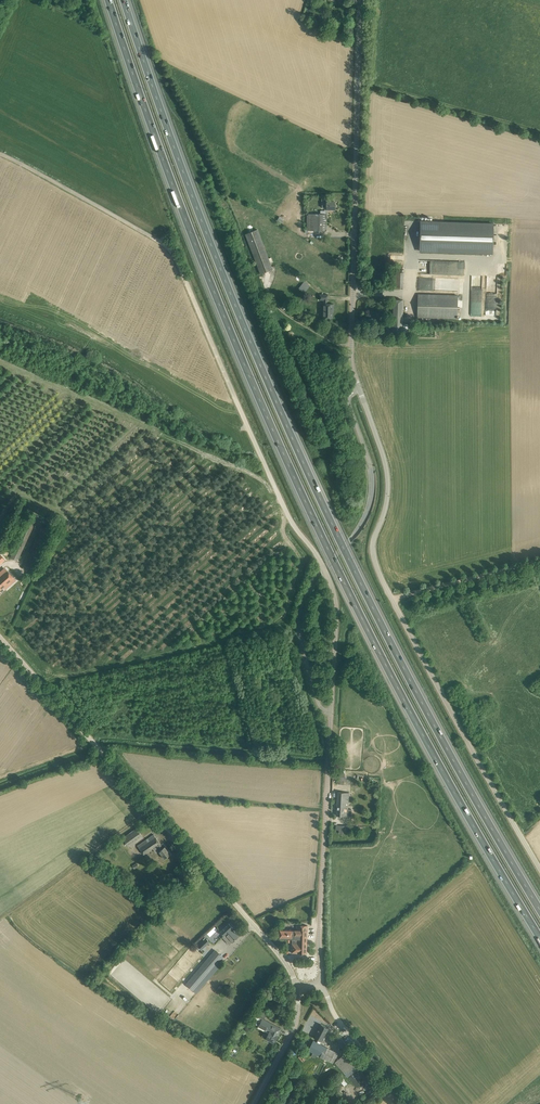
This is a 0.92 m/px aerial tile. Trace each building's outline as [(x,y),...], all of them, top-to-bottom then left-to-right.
[(327,214),(321,214),(308,213),(308,230),(326,231),(327,214)] [(494,224),(420,222),(420,251),(493,253),(494,224)] [(273,269),(258,229),(245,234),(261,274),(273,269)] [(419,260),(419,274),(424,274),(424,277),(458,277),(459,261),(419,260)] [(404,272),(393,272),(393,287),(403,287),(404,272)] [(328,294),(323,294),(319,294),(319,300),(324,300),(323,317),(332,317),(333,309),(334,304),(327,304),(327,300),(328,300),(328,294)] [(458,295),(418,294),(417,317),(457,318),(458,295)] [(403,300),(398,300),(393,300),(392,334),(402,334),(403,300)] [(29,518),(11,557),(18,561),(36,521),(29,518)] [(35,574),(53,533),(55,528),(47,524),(45,529),(41,527),(23,568),(35,574)] [(10,585),(16,580),(6,569),(0,574),(0,590),(4,587),(6,589),(10,585)] [(348,792),(343,792),(338,792),(336,815),(346,816),(348,792)] [(334,825),(335,833),(346,833),(346,825),(334,825)] [(129,847),(143,837),(137,828),(122,838),(129,847)] [(154,834),(137,846),(144,855),(157,845),(161,849),(159,851),(164,859),(170,854),(165,846),(163,848),(160,844),(161,844),(154,834)] [(111,845),(104,851),(107,855),(114,849),(111,845)] [(230,944),(234,940),(238,936),(232,928),(233,927),(229,923),(220,932),(224,935),(223,937),(230,944)] [(297,930),(279,929),(280,938),(288,938),(288,942),(290,942),(290,938),(292,938),(292,952),(306,953),(307,925),(297,925),(297,930)] [(202,950),(210,942),(206,938),(198,946),(202,950)] [(218,962),(223,957),(215,950),(186,984),(197,993),(221,965),(218,962)] [(281,1028),(264,1019),(266,1015),(258,1011),(255,1018),(261,1021),(258,1025),(269,1031),(266,1038),(274,1042),(278,1035),(277,1035),(281,1028)] [(328,1028),(321,1024),(314,1037),(321,1041),(328,1028)] [(347,1077),(363,1064),(338,1035),(335,1038),(339,1042),(347,1052),(335,1062),(347,1077)] [(335,1051),(313,1040),(308,1050),(330,1061),(335,1051)]
